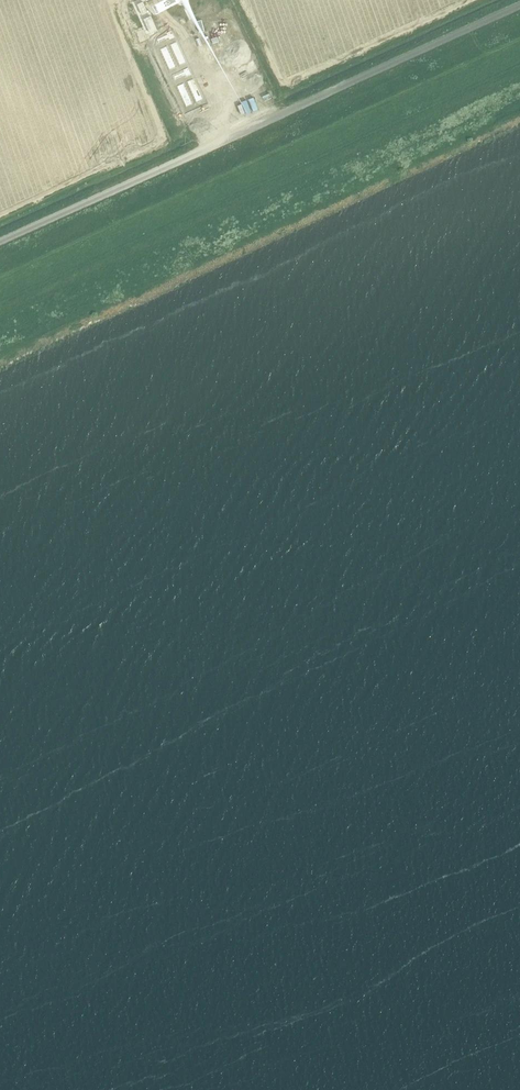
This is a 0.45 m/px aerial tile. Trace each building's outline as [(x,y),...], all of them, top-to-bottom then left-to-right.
[(171,46),(180,68),(186,66),(177,44),(171,46)] [(160,51),(170,73),(176,70),(166,48),(160,51)] [(188,83),(197,105),(203,102),(194,80),(188,83)] [(177,87),(187,109),(193,107),(183,85),(177,87)]
